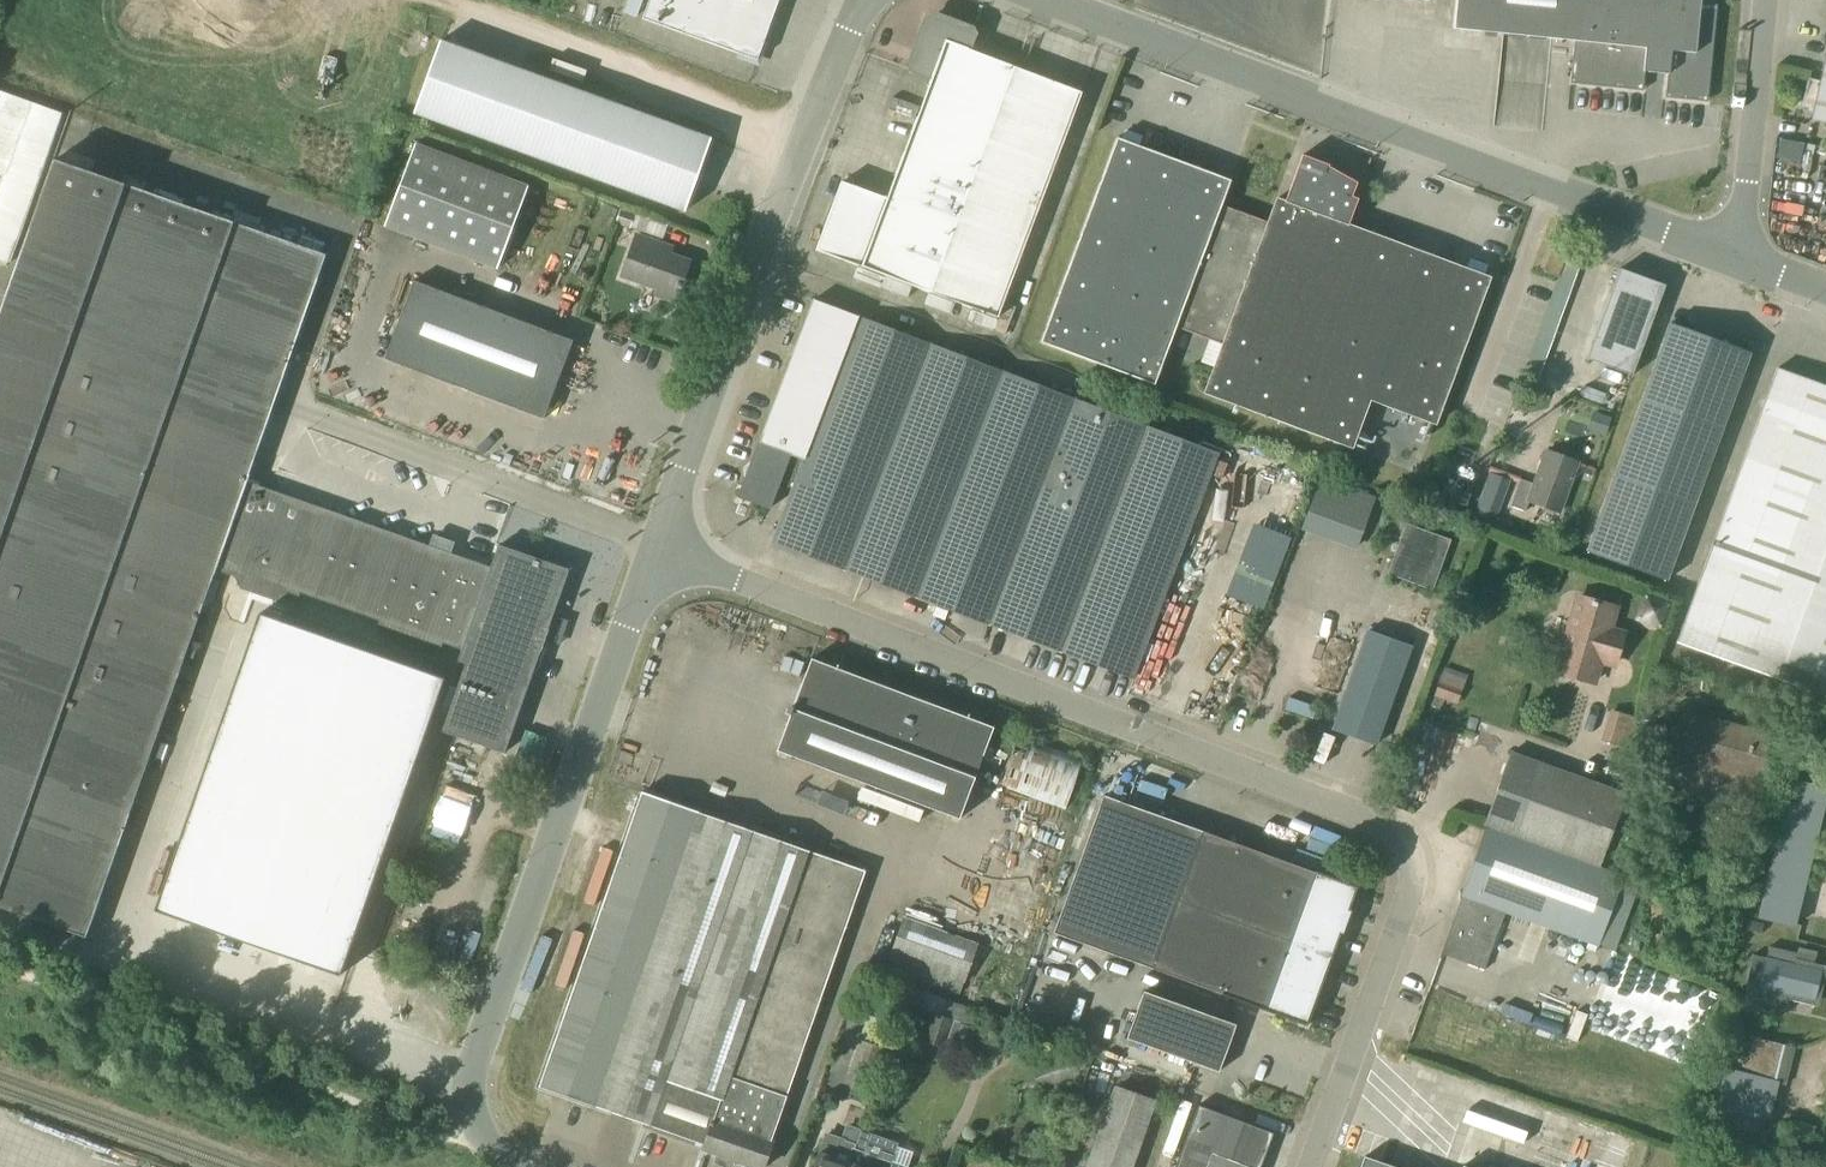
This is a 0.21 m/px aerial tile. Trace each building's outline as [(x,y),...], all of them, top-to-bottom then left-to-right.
[(642,0),(628,0),(623,13),(635,18),(642,0)] [(780,0),(650,0),(643,19),(758,61),(780,0)] [(1717,5),(1700,4),(1700,0),(1457,0),(1454,29),(1574,41),(1569,84),(1642,91),(1644,72),(1667,74),(1664,98),(1707,103),(1717,5)] [(998,319),(1083,93),(969,50),(975,35),(972,30),(936,16),(927,21),(910,66),(912,71),(932,78),(895,178),(887,200),(847,185),(821,253),(998,319)] [(684,211),(710,138),(439,42),(413,115),(684,211)] [(1821,82),(1808,79),(1801,107),(1814,110),(1812,120),(1825,123),(1825,83),(1821,82)] [(1268,223),(1221,206),(1230,181),(1116,138),(1040,343),(1154,385),(1176,327),(1222,345),(1204,394),(1352,449),(1370,401),(1434,425),(1489,277),(1348,225),(1358,199),(1347,195),(1350,186),(1327,173),(1329,166),(1302,156),(1285,201),(1277,198),(1268,223)] [(498,269),(529,187),(416,145),(385,226),(498,269)] [(491,567),(246,481),(326,255),(55,160),(0,316),(0,907),(86,937),(217,563),(231,568),(241,589),(286,604),(298,598),(300,592),(380,620),(378,626),(384,639),(429,655),(441,649),(443,643),(462,649),(491,567)] [(1819,166),(1816,180),(1825,182),(1825,167),(1819,166)] [(630,230),(635,216),(621,210),(615,224),(630,230)] [(643,213),(640,224),(663,231),(666,219),(643,213)] [(678,296),(690,262),(661,252),(663,245),(637,236),(622,276),(678,296)] [(1619,269),(1585,360),(1630,376),(1664,286),(1619,269)] [(1572,283),(1557,277),(1552,290),(1567,296),(1572,283)] [(543,419),(573,341),(414,281),(385,359),(543,419)] [(1218,454),(1076,400),(858,317),(813,300),(762,434),(763,434),(760,443),(759,443),(738,496),(770,508),(779,484),(793,489),(772,542),(1132,679),(1218,454)] [(1558,322),(1542,316),(1538,329),(1553,335),(1558,322)] [(1668,323),(1584,552),(1666,582),(1749,353),(1668,323)] [(1544,361),(1528,355),(1524,368),(1539,373),(1544,361)] [(1777,369),(1676,643),(1825,698),(1825,387),(1777,369)] [(1610,419),(1592,413),(1586,429),(1605,436),(1610,419)] [(1559,512),(1577,463),(1546,451),(1534,485),(1520,479),(1510,506),(1525,511),(1529,501),(1559,512)] [(1365,544),(1379,499),(1324,483),(1318,501),(1312,500),(1305,526),(1365,544)] [(1465,507),(1469,493),(1442,483),(1438,497),(1465,507)] [(1432,590),(1443,560),(1450,541),(1405,525),(1388,574),(1432,590)] [(499,545),(491,567),(462,649),(434,729),(505,754),(539,656),(550,660),(560,631),(549,627),(570,570),(499,545)] [(1660,630),(1670,605),(1644,595),(1634,621),(1660,630)] [(1614,665),(1623,633),(1610,629),(1616,609),(1577,598),(1556,672),(1594,683),(1600,662),(1614,665)] [(259,614),(153,911),(336,976),(442,679),(259,614)] [(1376,745),(1412,647),(1368,631),(1332,730),(1376,745)] [(992,728),(811,660),(776,752),(957,821),(992,728)] [(1443,667),(1432,697),(1455,706),(1467,676),(1443,667)] [(1318,714),(1321,701),(1294,695),(1291,708),(1318,714)] [(1627,749),(1635,718),(1608,710),(1600,741),(1627,749)] [(1756,813),(1777,737),(1680,710),(1659,786),(1756,813)] [(1081,760),(1017,738),(1016,742),(1001,787),(1003,788),(1064,808),(1081,760)] [(1598,863),(1623,795),(1511,754),(1486,821),(1598,863)] [(1488,805),(1492,793),(1470,785),(1466,797),(1488,805)] [(773,1142),(771,1142),(865,872),(641,793),(539,1087),(703,1144),(702,1148),(720,1154),(718,1161),(731,1165),(733,1159),(756,1166),(764,1166),(773,1142)] [(1102,796),(1053,933),(1306,1025),(1340,933),(1342,934),(1351,911),(1348,910),(1356,889),(1102,796)] [(1297,831),(1326,841),(1331,827),(1302,817),(1297,831)] [(1623,878),(1624,875),(1487,824),(1461,896),(1462,897),(1441,954),(1484,970),(1506,911),(1598,945),(1623,878)] [(1810,857),(1773,848),(1756,918),(1793,927),(1810,857)] [(1639,884),(1623,878),(1598,945),(1614,951),(1639,884)] [(963,983),(977,944),(902,917),(888,956),(963,983)] [(1768,947),(1765,957),(1751,954),(1744,983),(1747,984),(1744,996),(1758,999),(1756,1006),(1775,1010),(1778,997),(1816,1006),(1825,967),(1825,966),(1793,959),(1795,953),(1768,947)] [(971,1027),(976,1012),(943,1002),(944,1000),(909,989),(904,1005),(928,1013),(920,1041),(950,1050),(958,1023),(971,1027)] [(1218,1072),(1235,1025),(1143,992),(1126,1039),(1218,1072)] [(1568,1036),(1575,1017),(1545,1005),(1538,1024),(1568,1036)] [(872,1098),(889,1052),(881,1049),(891,1021),(867,1012),(841,1088),(839,1087),(837,1094),(860,1102),(863,1095),(872,1098)] [(1784,1086),(1793,1047),(1748,1036),(1738,1076),(1784,1086)] [(1773,1100),(1719,1086),(1715,1104),(1769,1118),(1773,1100)] [(1152,1104),(1114,1091),(1088,1166),(1130,1166),(1152,1104)] [(1275,1135),(1198,1105),(1174,1166),(1264,1166),(1275,1135)] [(814,1166),(847,1166),(860,1130),(846,1125),(841,1138),(824,1132),(817,1154),(819,1155),(814,1166)] [(847,1166),(907,1166),(892,1162),(896,1149),(892,1141),(860,1130),(847,1166)] [(1364,1157),(1361,1166),(1393,1166),(1364,1157)]
